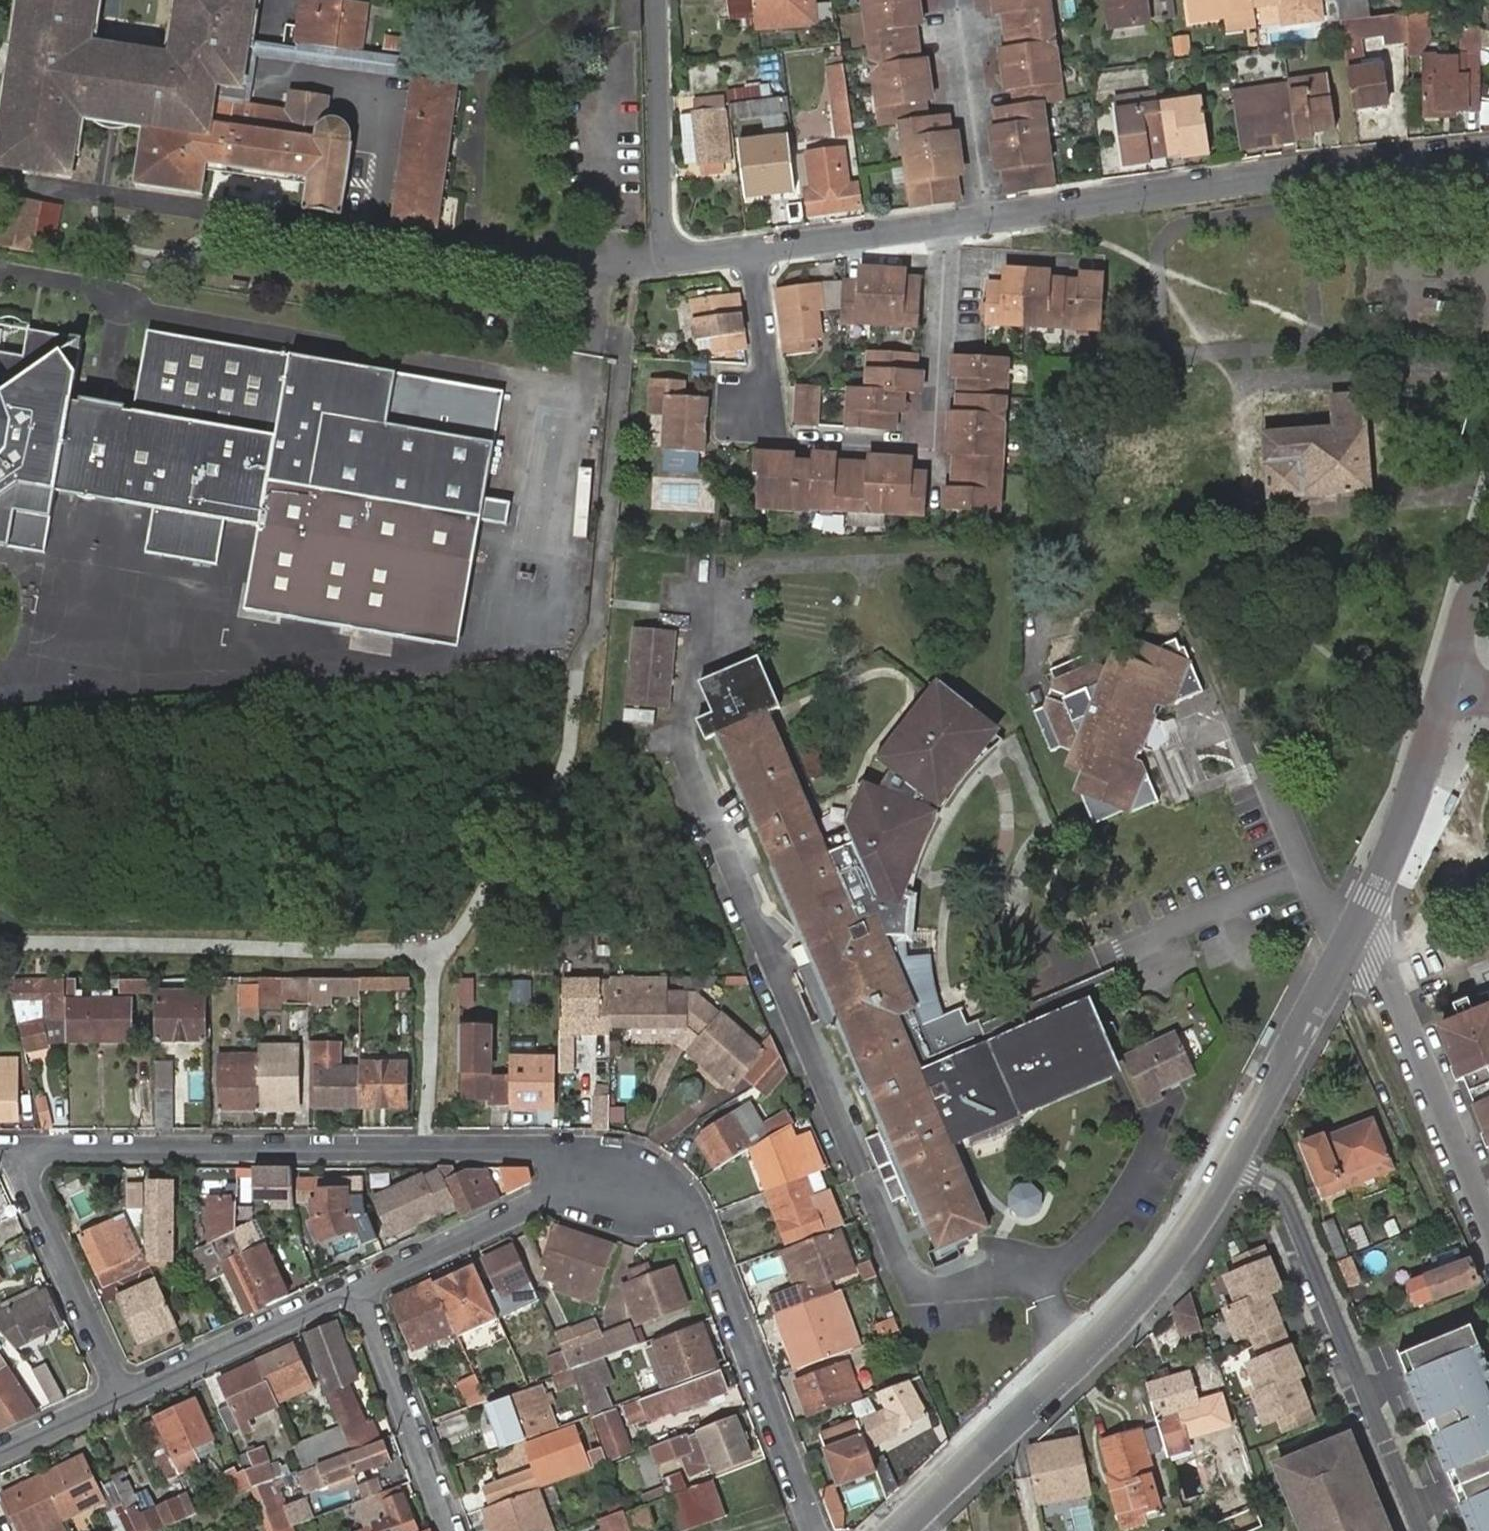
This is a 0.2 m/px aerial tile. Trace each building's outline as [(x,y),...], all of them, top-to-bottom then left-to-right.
[(290,92),(289,102),(287,112),(210,101),(213,80),(239,83),(245,42),(250,0),(176,0),(168,54),(87,43),(93,0),(18,0),(0,137),(0,166),(69,176),(77,116),(142,125),(133,185),(202,195),(207,164),(306,179),(303,211),(340,216),(349,145),(347,143),(348,137),(346,129),(342,122),(337,119),(331,118),(325,118),(328,96),(290,92)] [(359,59),(367,5),(331,0),(303,0),(299,28),(286,27),(283,48),(359,59)] [(729,28),(754,26),(752,0),(727,0),(729,28)] [(754,26),(755,29),(814,24),(812,3),(806,3),(805,0),(752,0),(754,26)] [(863,15),(910,9),(909,0),(861,0),(863,15)] [(910,9),(917,8),(916,0),(909,0),(910,9)] [(1001,0),(994,0),(996,15),(1003,14),(1001,0)] [(1052,25),(1049,0),(1001,0),(1003,14),(1028,11),(1030,28),(1052,25)] [(1144,0),(1104,0),(1108,32),(1147,27),(1144,0)] [(1249,0),(1183,0),(1185,21),(1227,16),(1228,25),(1235,29),(1252,27),(1249,7),(1249,0)] [(1249,7),(1277,3),(1280,21),(1315,17),(1313,0),(1249,0),(1249,7)] [(1367,18),(1364,0),(1335,0),(1338,21),(1367,18)] [(910,9),(913,29),(920,28),(917,8),(910,9)] [(863,15),(868,52),(890,50),(888,32),(913,29),(910,9),(863,15)] [(1005,32),(1030,28),(1028,11),(1003,14),(1005,32)] [(1426,16),(1418,12),(1404,13),(1418,19),(1418,42),(1426,42),(1426,16)] [(1367,18),(1338,21),(1341,38),(1386,32),(1388,43),(1404,41),(1404,13),(1367,18)] [(1418,19),(1404,13),(1404,41),(1404,56),(1419,56),(1418,42),(1418,19)] [(1010,70),(1057,63),(1052,25),(1030,28),(1033,46),(1007,49),(1010,70)] [(1471,26),(1466,25),(1466,51),(1423,54),(1423,120),(1462,120),(1461,113),(1477,113),(1476,45),(1476,28),(1471,26)] [(1005,32),(1007,49),(1033,46),(1030,28),(1005,32)] [(888,32),(890,50),(915,47),(913,29),(888,32)] [(1176,40),(1178,60),(1189,58),(1186,39),(1176,40)] [(245,42),(239,83),(213,80),(210,101),(287,112),(289,102),(253,97),(259,55),(414,79),(415,67),(359,59),(283,48),(245,42)] [(892,67),(918,64),(915,47),(890,50),(892,67)] [(1004,71),(1010,70),(1007,49),(1001,50),(1004,71)] [(868,52),(873,91),(921,85),(918,64),(892,67),(890,50),(868,52)] [(831,69),(843,67),(842,57),(829,58),(831,69)] [(918,64),(921,85),(928,83),(925,63),(918,64)] [(1038,87),(1040,104),(1042,104),(1062,100),(1057,63),(1010,70),(1013,90),(1038,87)] [(1345,70),(1351,110),(1385,105),(1379,66),(1345,70)] [(840,137),(852,135),(843,67),(831,69),(835,104),(840,137)] [(1006,91),(1013,90),(1010,70),(1004,71),(1006,91)] [(1287,86),(1295,142),(1316,140),(1315,134),(1314,127),(1318,127),(1320,133),(1336,132),(1329,76),(1287,83),(1287,86)] [(458,85),(414,79),(391,225),(437,230),(458,85)] [(921,85),(924,105),(931,104),(928,83),(921,85)] [(898,126),(901,126),(898,108),(924,105),(921,85),(873,91),(878,129),(898,126)] [(1273,145),(1295,142),(1287,86),(1234,94),(1243,150),(1251,149),(1249,139),(1271,136),(1273,145)] [(732,107),(781,97),(779,87),(760,91),(744,94),(744,98),(730,101),(732,107)] [(1020,107),(1040,104),(1038,87),(1013,90),(1015,107),(1020,107)] [(1158,110),(1156,93),(1111,99),(1113,116),(1158,110)] [(700,118),(704,173),(723,172),(722,167),(735,167),(726,96),(695,99),(698,119),(700,118)] [(781,101),(732,110),(734,121),(784,111),(781,101)] [(828,136),(840,137),(835,104),(824,105),(828,136)] [(1047,141),(1042,104),(1040,104),(1020,107),(1023,124),(997,128),(1000,148),(1047,141)] [(1197,104),(1158,110),(1165,151),(1176,150),(1178,162),(1205,158),(1197,104)] [(898,108),(901,126),(921,123),(926,122),(924,105),(898,108)] [(1023,124),(1020,107),(1015,107),(995,110),(997,128),(1023,124)] [(1158,110),(1113,116),(1120,170),(1148,166),(1146,154),(1165,151),(1158,110)] [(924,140),(949,137),(947,119),(926,122),(921,123),(924,140)] [(898,126),(904,164),(952,157),(949,137),(924,140),(921,123),(901,126),(898,126)] [(1000,148),(997,128),(990,128),(993,149),(1000,148)] [(956,136),(949,137),(952,157),(959,156),(956,136)] [(1251,149),(1273,145),(1271,136),(1249,139),(1251,149)] [(766,147),(792,143),(791,137),(764,140),(766,147)] [(739,145),(747,195),(799,185),(792,143),(766,147),(764,140),(739,145)] [(1053,188),(1047,141),(1000,148),(1002,162),(1003,171),(1029,168),(1031,191),(1053,188)] [(813,151),(817,177),(824,176),(826,188),(819,189),(812,190),(816,212),(867,203),(864,182),(856,182),(848,146),(813,151)] [(1002,162),(1000,148),(993,149),(995,164),(1002,162)] [(1165,151),(1146,154),(1148,166),(1178,162),(1176,150),(1165,151)] [(959,156),(952,157),(954,171),(961,170),(959,156)] [(925,207),(923,197),(937,195),(935,182),(955,179),(954,171),(952,157),(904,164),(911,208),(925,207)] [(1006,195),(1031,191),(1029,168),(1003,171),(1006,195)] [(824,176),(817,177),(819,189),(826,188),(824,176)] [(937,195),(957,192),(955,179),(935,182),(937,195)] [(59,208),(3,199),(0,220),(0,249),(51,258),(59,208)] [(785,228),(800,225),(795,199),(780,201),(785,228)] [(883,271),(882,277),(905,279),(898,272),(883,271)] [(843,296),(841,323),(880,325),(882,277),(859,276),(859,284),(858,297),(843,296)] [(882,277),(880,325),(891,326),(903,326),(918,327),(921,280),(905,279),(882,277)] [(986,324),(1024,326),(1027,278),(1012,278),(1004,277),(1004,284),(1003,296),(988,295),(986,324)] [(1024,326),(1062,328),(1064,298),(1049,298),(1050,280),(1041,280),(1027,278),(1024,326)] [(1049,298),(1064,298),(1065,281),(1050,280),(1049,298)] [(1100,330),(1103,283),(1080,281),(1065,281),(1064,298),(1062,328),(1077,329),(1089,330),(1100,330)] [(859,284),(844,283),(843,296),(858,297),(859,284)] [(988,283),(988,295),(1003,296),(1004,284),(988,283)] [(819,287),(775,292),(783,358),(814,354),(812,345),(820,344),(815,313),(823,313),(819,287)] [(713,357),(743,353),(738,314),(733,315),(730,297),(691,302),(695,340),(709,338),(713,357)] [(27,331),(23,357),(0,353),(0,548),(46,556),(56,492),(154,510),(146,555),(218,567),(225,523),(260,529),(245,613),(425,643),(429,617),(390,609),(401,551),(475,565),(506,392),(148,331),(132,413),(74,403),(84,340),(27,331)] [(713,357),(715,363),(745,365),(743,353),(713,357)] [(869,353),(867,391),(897,393),(904,393),(914,393),(916,373),(890,371),(891,354),(878,353),(869,353)] [(916,355),(891,354),(890,371),(916,373),(916,355)] [(959,378),(960,358),(953,357),(952,378),(959,378)] [(1008,360),(960,358),(959,378),(985,380),(983,397),(1005,399),(1008,360)] [(916,373),(914,393),(921,394),(922,373),(916,373)] [(985,380),(959,378),(958,396),(983,397),(985,380)] [(686,382),(653,381),(652,397),(667,398),(666,417),(665,450),(700,451),(705,452),(707,396),(685,395),(686,382)] [(798,387),(796,425),(815,426),(818,388),(798,387)] [(897,393),(867,391),(849,390),(847,428),(869,429),(870,411),(896,413),(897,393)] [(904,393),(897,393),(896,413),(903,413),(904,393)] [(1361,395),(1257,402),(1266,499),(1368,492),(1361,395)] [(983,397),(958,396),(957,414),(983,415),(983,397)] [(667,398),(652,397),(651,417),(666,417),(667,398)] [(1003,436),(1005,399),(983,397),(983,415),(957,414),(956,434),(1003,436)] [(870,411),(869,429),(895,431),(896,413),(870,411)] [(956,434),(957,414),(950,413),(949,433),(956,434)] [(955,455),(956,434),(949,433),(948,454),(955,455)] [(1001,475),(1003,436),(956,434),(955,455),(980,456),(979,474),(1001,475)] [(700,451),(665,450),(664,470),(699,471),(700,451)] [(810,509),(813,462),(795,461),(795,454),(755,451),(754,475),(764,475),(764,484),(758,483),(757,506),(774,508),(774,511),(792,512),(792,509),(810,509)] [(813,455),(813,462),(835,463),(828,456),(813,455)] [(954,472),(979,474),(980,456),(955,455),(954,472)] [(869,458),(868,465),(888,466),(889,459),(869,458)] [(813,462),(810,509),(822,510),(833,511),(848,512),(851,482),(852,464),(835,463),(813,462)] [(868,465),(852,464),(851,482),(867,483),(868,465)] [(851,482),(848,512),(850,512),(885,513),(886,513),(888,466),(868,465),(867,483),(851,482)] [(888,466),(886,513),(924,516),(926,487),(911,486),(911,474),(912,467),(903,467),(888,466)] [(978,491),(979,474),(954,472),(953,490),(978,491)] [(911,486),(926,487),(927,475),(911,474),(911,486)] [(999,513),(1001,475),(979,474),(978,491),(953,490),(951,510),(999,513)] [(663,486),(663,505),(692,506),(692,487),(663,486)] [(944,510),(951,510),(953,490),(946,489),(944,510)] [(885,513),(850,512),(849,526),(883,528),(885,513)] [(461,649),(475,565),(401,551),(390,609),(429,617),(425,643),(461,649)] [(668,706),(674,632),(633,628),(626,703),(668,706)] [(1056,682),(1053,689),(1062,692),(1057,702),(1049,699),(1045,711),(1035,714),(1053,753),(1062,748),(1072,753),(1068,771),(1080,774),(1074,793),(1084,796),(1096,826),(1131,811),(1132,816),(1160,804),(1148,774),(1140,777),(1137,759),(1131,759),(1133,752),(1144,755),(1150,740),(1145,738),(1152,724),(1155,726),(1160,710),(1152,709),(1154,703),(1160,705),(1175,699),(1177,704),(1206,691),(1186,646),(1182,648),(1179,640),(1134,658),(1114,653),(1111,665),(1098,662),(1093,652),(1052,670),(1056,682)] [(758,659),(700,685),(713,716),(697,723),(705,741),(717,736),(817,965),(808,969),(800,949),(793,952),(825,1027),(841,1021),(885,1124),(920,1204),(913,1208),(917,1216),(924,1213),(941,1251),(991,1229),(953,1141),(1035,1105),(1031,1096),(1104,1064),(1086,1022),(1068,1021),(1052,1022),(1036,1023),(1020,1026),(1005,1030),(983,1037),(991,1050),(941,1071),(883,933),(911,937),(916,906),(904,902),(934,818),(931,817),(917,810),(922,799),(934,809),(936,810),(988,743),(963,726),(974,713),(943,688),(881,766),(892,776),(882,795),(864,789),(847,832),(823,843),(768,714),(780,709),(758,659)] [(1062,692),(1053,689),(1049,699),(1057,702),(1062,692)] [(997,731),(974,713),(963,726),(988,743),(997,731)] [(1150,740),(1155,726),(1152,724),(1145,738),(1150,740)] [(922,799),(917,810),(931,817),(934,809),(922,799)] [(261,1010),(261,980),(241,979),(240,1010),(247,1010),(248,1024),(261,1023),(261,1010)] [(310,990),(309,979),(261,980),(261,1010),(279,1010),(280,1006),(310,1007),(310,990)] [(360,991),(360,980),(309,979),(310,990),(360,991)] [(69,981),(9,981),(26,1055),(49,1048),(45,1023),(68,1023),(71,980),(69,981)] [(77,980),(74,981),(71,1042),(134,1043),(133,1003),(112,1003),(78,1004),(78,991),(77,980)] [(184,980),(155,980),(156,984),(156,992),(157,993),(157,1043),(204,1042),(204,994),(184,994),(184,980)] [(409,991),(410,980),(360,980),(360,991),(409,991)] [(471,980),(460,980),(460,1005),(471,1005),(471,980)] [(721,1019),(698,998),(664,996),(664,980),(613,980),(614,983),(612,1029),(684,1030),(697,1046),(721,1019)] [(713,991),(718,980),(685,980),(685,991),(713,991)] [(528,982),(510,982),(510,999),(528,999),(528,982)] [(154,985),(154,984),(113,983),(113,984),(112,989),(122,989),(121,995),(154,995),(154,985)] [(572,1076),(572,1036),(610,1036),(610,983),(562,983),(562,1019),(560,1019),(559,1076),(572,1076)] [(78,1004),(112,1003),(112,992),(78,991),(78,1004)] [(1488,1143),(1488,1009),(1472,1017),(1466,1004),(1453,1009),(1458,1022),(1439,1031),(1459,1081),(1462,1081),(1488,1143)] [(1086,1022),(1080,1010),(1052,1022),(1068,1021),(1086,1022)] [(788,1069),(774,1038),(759,1055),(721,1019),(697,1046),(687,1055),(706,1072),(714,1061),(738,1083),(743,1078),(764,1096),(788,1069)] [(45,1023),(49,1048),(68,1039),(68,1023),(45,1023)] [(460,1030),(460,1074),(464,1074),(464,1100),(490,1100),(490,1106),(510,1105),(510,1080),(493,1080),(492,1030),(460,1030)] [(1153,1090),(1191,1072),(1172,1031),(1118,1056),(1142,1104),(1157,1097),(1153,1090)] [(318,1044),(310,1044),(309,1109),(318,1109),(318,1044)] [(341,1044),(318,1044),(318,1109),(361,1109),(361,1068),(342,1068),(341,1044)] [(535,1045),(510,1045),(510,1060),(535,1060),(535,1045)] [(298,1048),(261,1048),(261,1056),(261,1111),(298,1111),(298,1048)] [(220,1111),(261,1111),(261,1056),(220,1056),(220,1111)] [(535,1060),(510,1060),(510,1080),(510,1105),(510,1110),(553,1112),(554,1060),(535,1060)] [(727,1091),(738,1083),(714,1061),(706,1072),(727,1091)] [(18,1073),(18,1063),(0,1062),(0,1073),(18,1073)] [(407,1109),(407,1064),(361,1065),(361,1068),(361,1109),(407,1109)] [(1108,1074),(1104,1064),(1031,1096),(1035,1105),(1108,1074)] [(173,1065),(155,1065),(155,1131),(173,1131),(173,1065)] [(19,1121),(18,1073),(0,1073),(0,1121),(19,1121)] [(43,1094),(31,1097),(38,1127),(50,1124),(43,1094)] [(594,1098),(594,1132),(608,1132),(609,1098),(594,1098)] [(790,1128),(796,1125),(789,1115),(763,1131),(752,1116),(748,1109),(739,1115),(704,1137),(700,1145),(706,1154),(704,1156),(711,1165),(713,1165),(718,1172),(747,1155),(752,1152),(790,1128)] [(1323,1140),(1343,1191),(1351,1187),(1385,1174),(1393,1171),(1373,1120),(1323,1140)] [(885,1124),(878,1127),(887,1146),(908,1197),(913,1208),(920,1204),(885,1124)] [(821,1174),(828,1171),(817,1149),(804,1155),(790,1128),(752,1152),(768,1193),(776,1191),(821,1174)] [(881,1134),(868,1140),(873,1152),(887,1146),(881,1134)] [(1323,1140),(1322,1137),(1300,1146),(1317,1190),(1321,1199),(1343,1191),(1323,1140)] [(887,1146),(873,1152),(895,1203),(908,1197),(887,1146)] [(768,1193),(752,1152),(747,1155),(762,1196),(768,1193)] [(292,1171),(252,1170),(253,1198),(253,1202),(271,1202),(271,1211),(294,1211),(292,1171)] [(456,1208),(461,1218),(496,1201),(484,1174),(466,1174),(457,1178),(453,1170),(440,1171),(442,1175),(456,1208)] [(525,1170),(499,1170),(507,1196),(528,1186),(525,1170)] [(827,1184),(821,1174),(776,1191),(768,1193),(775,1214),(783,1211),(788,1223),(780,1226),(787,1245),(843,1226),(832,1195),(827,1184)] [(424,1179),(373,1200),(390,1237),(406,1230),(407,1231),(456,1208),(442,1175),(425,1182),(424,1179)] [(313,1221),(322,1244),(355,1231),(351,1221),(365,1215),(362,1207),(362,1199),(345,1198),(345,1192),(345,1181),(318,1183),(299,1184),(299,1204),(313,1204),(313,1221)] [(122,1182),(121,1216),(138,1216),(138,1182),(122,1182)] [(1007,1214),(1039,1213),(1038,1182),(1006,1183),(1007,1214)] [(147,1185),(147,1247),(151,1263),(168,1263),(173,1261),(173,1185),(147,1185)] [(231,1199),(208,1199),(209,1243),(189,1252),(204,1285),(226,1274),(245,1318),(267,1308),(238,1245),(237,1231),(237,1204),(231,1204),(231,1199)] [(775,1214),(780,1226),(788,1223),(783,1211),(775,1214)] [(365,1246),(378,1242),(369,1218),(357,1223),(359,1229),(363,1239),(365,1246)] [(316,1246),(322,1244),(313,1221),(307,1224),(316,1246)] [(113,1229),(129,1262),(141,1256),(125,1224),(113,1229)] [(1335,1265),(1347,1260),(1333,1224),(1321,1229),(1335,1265)] [(1354,1249),(1368,1244),(1360,1224),(1347,1229),(1354,1249)] [(238,1245),(267,1308),(287,1299),(261,1245),(259,1246),(249,1225),(237,1231),(238,1245)] [(82,1238),(99,1275),(129,1262),(113,1229),(111,1226),(82,1238)] [(612,1249),(557,1230),(544,1267),(551,1269),(548,1279),(557,1282),(554,1291),(596,1304),(599,1294),(597,1293),(612,1249)] [(856,1269),(857,1269),(844,1236),(836,1239),(850,1276),(857,1274),(857,1272),(856,1269)] [(850,1276),(836,1239),(820,1244),(819,1242),(791,1253),(806,1292),(826,1285),(850,1276)] [(485,1262),(506,1307),(534,1294),(512,1249),(485,1262)] [(1264,1249),(1234,1261),(1240,1274),(1227,1279),(1238,1307),(1226,1312),(1237,1340),(1250,1335),(1261,1361),(1248,1366),(1259,1394),(1254,1397),(1266,1425),(1278,1420),(1284,1433),(1313,1420),(1308,1407),(1303,1408),(1297,1391),(1301,1390),(1297,1380),(1302,1378),(1300,1371),(1295,1373),(1286,1351),(1291,1350),(1279,1322),(1275,1324),(1266,1301),(1270,1300),(1268,1295),(1281,1290),(1264,1249)] [(806,1292),(791,1253),(784,1256),(795,1288),(768,1297),(775,1317),(802,1306),(823,1299),(830,1296),(826,1285),(806,1292)] [(129,1262),(99,1275),(105,1287),(149,1267),(143,1255),(141,1256),(129,1262)] [(1415,1306),(1475,1284),(1467,1263),(1462,1265),(1457,1255),(1423,1267),(1427,1278),(1426,1282),(1408,1288),(1415,1306)] [(880,1277),(873,1262),(869,1264),(875,1279),(880,1277)] [(875,1279),(869,1264),(857,1269),(856,1269),(857,1272),(857,1274),(861,1284),(875,1279)] [(433,1285),(433,1286),(436,1292),(477,1274),(474,1267),(433,1285)] [(620,1277),(625,1290),(634,1286),(642,1283),(638,1272),(620,1277)] [(634,1286),(625,1290),(628,1298),(639,1327),(686,1308),(672,1272),(642,1283),(634,1286)] [(455,1332),(456,1334),(496,1316),(477,1274),(436,1292),(455,1332)] [(141,1344),(177,1328),(156,1282),(120,1298),(141,1344)] [(415,1349),(455,1332),(436,1292),(433,1286),(395,1303),(415,1349)] [(0,1315),(0,1330),(8,1327),(15,1344),(16,1347),(25,1342),(60,1326),(45,1293),(0,1315)] [(854,1351),(860,1349),(838,1293),(830,1296),(823,1299),(835,1329),(843,1325),(854,1351)] [(1190,1296),(1172,1313),(1181,1337),(1201,1330),(1190,1296)] [(802,1306),(775,1317),(781,1334),(787,1332),(802,1370),(854,1351),(843,1325),(835,1329),(823,1299),(802,1306)] [(499,1322),(500,1324),(509,1345),(524,1338),(514,1315),(499,1322)] [(456,1334),(460,1343),(500,1324),(499,1322),(496,1316),(456,1334)] [(591,1323),(556,1336),(564,1355),(572,1371),(588,1365),(590,1365),(600,1361),(634,1348),(626,1330),(613,1336),(598,1341),(591,1323)] [(900,1334),(896,1323),(879,1329),(883,1340),(900,1334)] [(308,1336),(329,1399),(340,1425),(352,1452),(382,1440),(377,1427),(370,1429),(346,1386),(358,1381),(339,1324),(308,1336)] [(1471,1327),(1399,1357),(1470,1530),(1488,1530),(1488,1371),(1471,1327)] [(702,1330),(650,1349),(665,1391),(717,1372),(702,1330)] [(796,1372),(802,1370),(787,1332),(781,1334),(796,1372)] [(294,1348),(258,1366),(271,1396),(302,1383),(309,1380),(294,1348)] [(548,1363),(555,1377),(572,1371),(564,1355),(548,1363)] [(610,1384),(600,1361),(590,1365),(600,1388),(610,1384)] [(51,1407),(65,1400),(53,1376),(50,1377),(43,1362),(34,1366),(35,1367),(42,1381),(41,1385),(44,1388),(51,1407)] [(583,1398),(591,1418),(606,1412),(594,1385),(596,1383),(588,1365),(572,1371),(583,1398)] [(809,1418),(861,1399),(847,1365),(797,1385),(809,1418)] [(232,1407),(219,1413),(228,1433),(241,1427),(245,1436),(254,1433),(249,1424),(277,1410),(276,1407),(271,1396),(258,1366),(220,1382),(232,1407)] [(35,1414),(4,1370),(0,1373),(0,1430),(35,1414)] [(572,1371),(555,1377),(563,1400),(572,1397),(575,1402),(583,1398),(572,1371)] [(670,1413),(726,1392),(719,1375),(663,1394),(642,1402),(649,1421),(670,1413)] [(1187,1375),(1145,1387),(1166,1457),(1189,1450),(1191,1449),(1190,1444),(1184,1425),(1192,1423),(1203,1419),(1229,1492),(1254,1482),(1245,1456),(1236,1427),(1225,1397),(1197,1405),(1187,1375)] [(461,1385),(471,1408),(489,1402),(477,1377),(461,1385)] [(302,1383),(271,1396),(276,1407),(307,1393),(302,1383)] [(859,1423),(870,1451),(928,1419),(908,1384),(852,1405),(859,1423)] [(504,1447),(556,1429),(542,1387),(490,1406),(504,1447)] [(175,1459),(172,1459),(179,1475),(202,1465),(199,1460),(194,1451),(213,1442),(195,1402),(157,1421),(175,1459)] [(596,1422),(611,1461),(633,1453),(618,1414),(596,1422)] [(172,1492),(184,1486),(179,1475),(172,1459),(155,1422),(142,1428),(167,1478),(172,1492)] [(737,1422),(700,1435),(714,1473),(750,1460),(737,1422)] [(841,1488),(879,1473),(870,1451),(859,1423),(822,1436),(841,1488)] [(340,1425),(294,1447),(304,1470),(309,1468),(352,1452),(340,1425)] [(536,1492),(591,1471),(577,1429),(527,1447),(529,1452),(540,1448),(549,1472),(539,1476),(536,1469),(485,1489),(492,1507),(536,1492)] [(1100,1443),(1112,1487),(1110,1487),(1120,1524),(1156,1514),(1146,1480),(1150,1479),(1137,1432),(1100,1443)] [(693,1453),(676,1459),(682,1478),(685,1484),(714,1473),(700,1435),(699,1435),(688,1440),(693,1453)] [(687,1436),(652,1448),(659,1464),(676,1459),(693,1453),(688,1440),(687,1436)] [(1367,1482),(1358,1486),(1352,1472),(1362,1469),(1349,1438),(1287,1464),(1294,1482),(1285,1486),(1290,1498),(1298,1495),(1304,1509),(1295,1513),(1303,1530),(1387,1530),(1367,1482)] [(218,1451),(213,1442),(194,1451),(199,1460),(218,1451)] [(257,1488),(273,1530),(284,1530),(292,1528),(286,1511),(277,1489),(287,1485),(312,1478),(315,1485),(330,1480),(354,1470),(356,1476),(393,1461),(386,1443),(310,1471),(309,1468),(304,1470),(276,1481),(257,1488)] [(1081,1443),(1028,1453),(1038,1507),(1091,1498),(1081,1443)] [(247,1473),(254,1489),(257,1488),(276,1481),(269,1464),(262,1448),(246,1455),(252,1471),(247,1473)] [(540,1448),(529,1452),(536,1469),(539,1476),(549,1472),(540,1448)] [(608,1465),(603,1451),(592,1455),(597,1469),(608,1465)] [(240,1457),(245,1468),(247,1473),(252,1471),(246,1455),(240,1457)] [(104,1501),(99,1491),(83,1458),(43,1476),(63,1520),(67,1518),(93,1506),(104,1501)] [(228,1482),(235,1498),(254,1489),(247,1473),(245,1468),(235,1472),(238,1477),(228,1482)] [(358,1484),(356,1476),(354,1470),(330,1480),(334,1492),(358,1484)] [(136,1530),(164,1530),(198,1515),(189,1496),(159,1510),(149,1491),(135,1497),(123,1474),(111,1478),(113,1484),(124,1505),(136,1530)] [(64,1523),(63,1520),(43,1476),(3,1493),(21,1530),(62,1530),(59,1525),(64,1523)] [(665,1485),(670,1498),(688,1491),(685,1484),(682,1478),(665,1485)] [(668,1499),(675,1518),(679,1530),(694,1530),(726,1519),(712,1482),(688,1491),(670,1498),(668,1499)] [(109,1512),(124,1505),(113,1484),(99,1491),(104,1501),(109,1512)] [(277,1489),(286,1511),(295,1508),(287,1485),(277,1489)] [(830,1490),(821,1493),(828,1511),(837,1507),(830,1490)] [(485,1510),(493,1530),(551,1530),(536,1492),(492,1507),(485,1510)] [(384,1493),(354,1505),(363,1529),(357,1530),(415,1530),(417,1530),(404,1496),(388,1502),(384,1493)] [(668,1499),(647,1507),(647,1508),(654,1526),(675,1518),(668,1499)] [(118,1530),(136,1530),(124,1505),(109,1512),(113,1522),(118,1530)] [(67,1518),(73,1530),(77,1530),(99,1520),(93,1506),(67,1518)] [(837,1507),(828,1511),(835,1530),(841,1530),(837,1507)] [(647,1508),(629,1515),(636,1530),(640,1530),(654,1526),(647,1508)] [(625,1511),(601,1520),(605,1530),(633,1530),(626,1514),(625,1511)] [(102,1530),(118,1530),(113,1522),(101,1527),(102,1530)]
